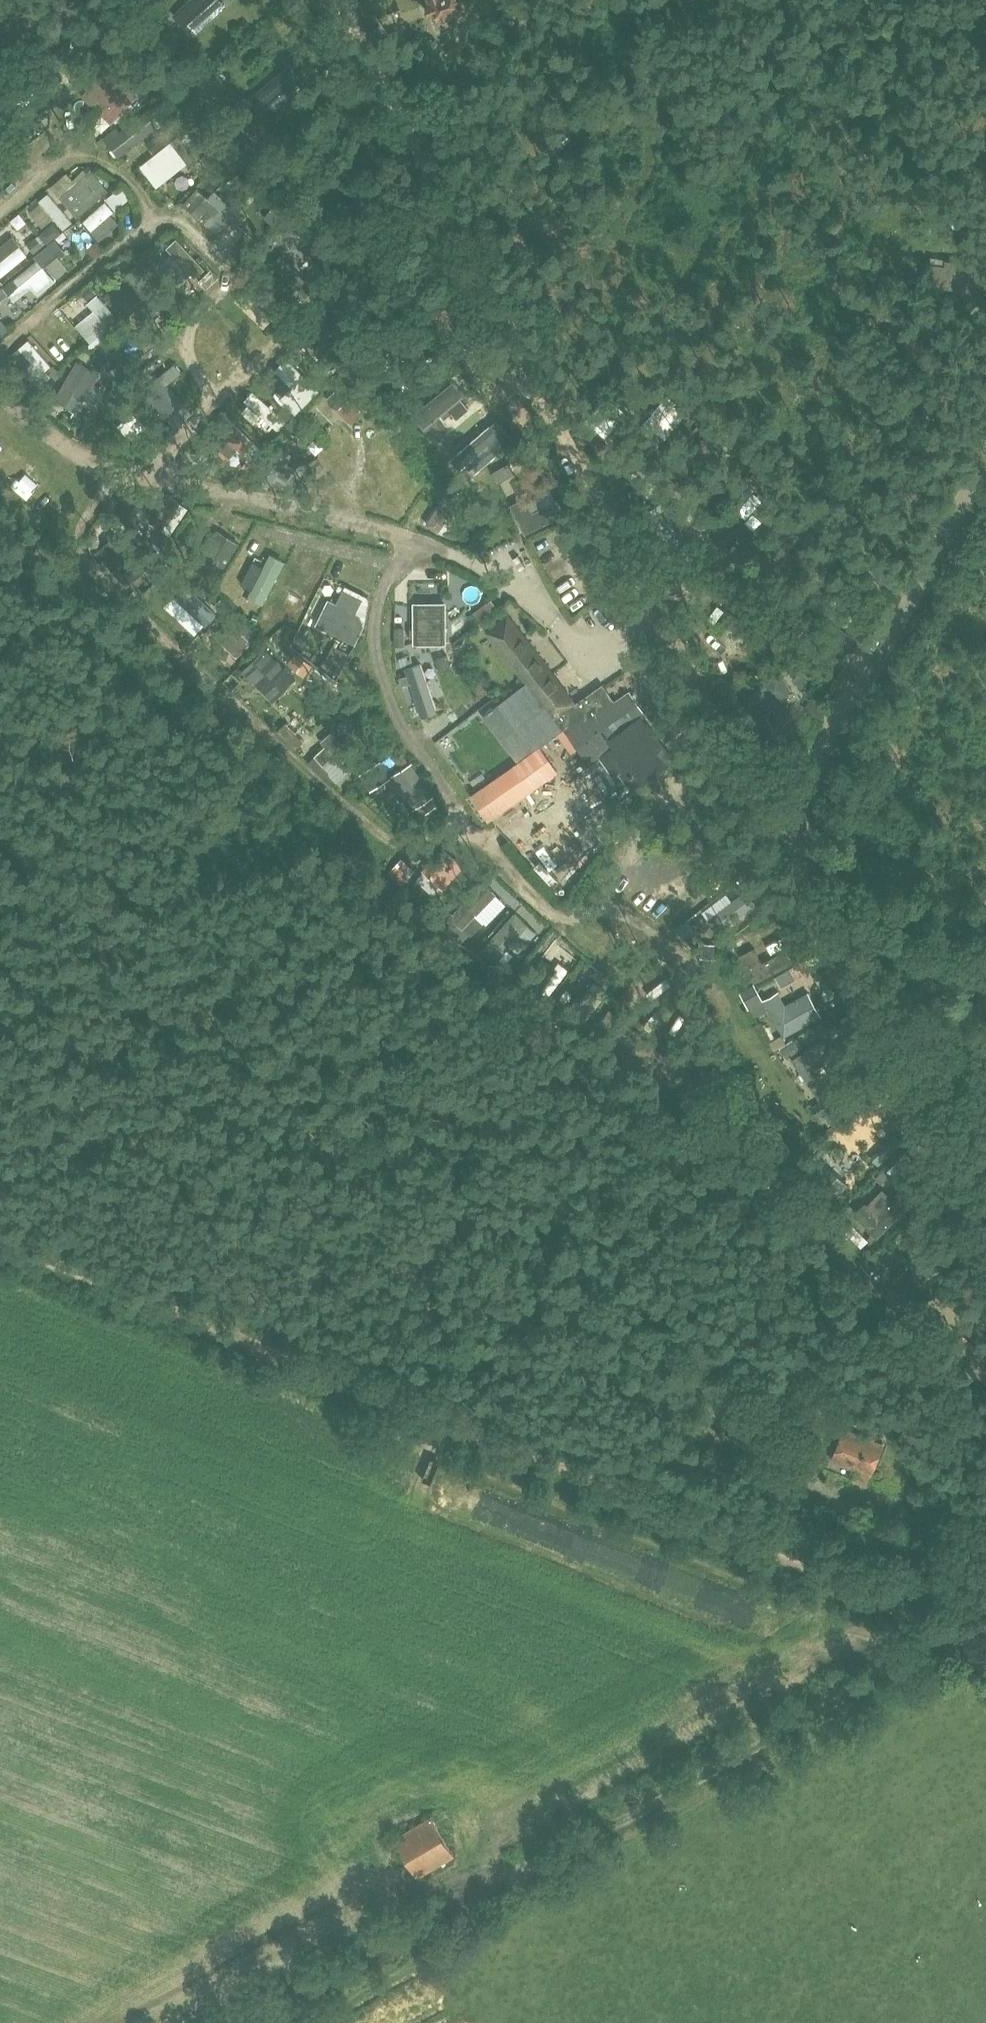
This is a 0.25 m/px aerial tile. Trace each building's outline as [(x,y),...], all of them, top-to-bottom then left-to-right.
[(176,15),(183,23),(188,19),(198,30),(224,6),(219,0),(193,0),(176,15)] [(434,13),(437,19),(467,8),(464,0),(429,0),(431,4),(427,5),(431,14),(434,13)] [(123,118),(134,105),(126,99),(138,84),(126,73),(133,65),(120,54),(90,90),(123,118)] [(274,114),(302,91),(293,80),(294,79),(286,69),(275,78),(276,79),(253,98),(260,107),(265,103),(274,114)] [(117,126),(104,137),(120,157),(165,120),(154,105),(121,131),(117,126)] [(20,140),(8,140),(8,153),(20,152),(20,140)] [(78,184),(60,200),(77,220),(109,194),(91,173),(78,184)] [(95,215),(105,225),(136,194),(126,184),(95,215)] [(929,233),(930,223),(917,221),(916,231),(929,233)] [(8,273),(28,256),(14,239),(8,244),(0,235),(0,263),(8,273)] [(62,242),(80,265),(88,260),(69,237),(62,242)] [(56,282),(38,259),(3,286),(15,301),(32,287),(38,296),(56,282)] [(126,271),(105,291),(127,315),(149,295),(126,271)] [(16,324),(12,313),(0,317),(0,330),(16,324)] [(27,327),(13,332),(18,345),(32,339),(27,327)] [(100,374),(78,361),(54,399),(67,406),(74,395),(84,401),(100,374)] [(676,402),(666,395),(640,428),(650,435),(676,402)] [(224,413),(213,425),(241,450),(252,438),(224,413)] [(292,454),(280,446),(257,479),(269,488),(292,454)] [(635,488),(623,494),(627,503),(639,497),(635,488)] [(150,521),(170,534),(188,508),(168,495),(150,521)] [(533,512),(526,497),(511,504),(525,533),(566,513),(559,499),(533,512)] [(218,530),(199,561),(204,564),(220,574),(239,543),(233,539),(218,530)] [(492,598),(468,616),(475,625),(499,608),(492,598)] [(781,636),(737,602),(722,621),(766,655),(781,636)] [(498,704),(516,728),(508,734),(526,757),(534,751),(563,729),(554,718),(574,704),(573,702),(573,701),(561,685),(560,683),(530,643),(529,644),(508,615),(488,631),(505,653),(527,682),(498,704)] [(861,618),(857,625),(864,629),(868,622),(861,618)] [(230,620),(215,635),(237,657),(252,642),(230,620)] [(297,677),(265,647),(242,671),(274,701),(297,677)] [(313,665),(297,652),(288,663),(305,676),(313,665)] [(780,709),(775,701),(789,692),(789,691),(778,674),(778,673),(763,682),(765,685),(737,701),(764,746),(780,737),(768,716),(780,709)] [(574,704),(554,718),(563,729),(588,763),(600,754),(616,775),(615,776),(621,772),(632,787),(673,759),(673,758),(644,718),(642,716),(646,713),(631,691),(616,701),(603,683),(574,704)] [(331,730),(321,740),(325,745),(315,755),(332,773),(330,774),(337,781),(354,764),(340,749),(345,744),(331,730)] [(404,753),(397,757),(402,764),(408,760),(404,753)] [(514,765),(472,794),(489,818),(553,774),(539,754),(517,770),(514,765)] [(380,761),(360,773),(371,790),(391,778),(380,761)] [(412,763),(393,775),(413,809),(415,808),(420,816),(436,806),(431,797),(432,797),(412,763)] [(445,848),(430,864),(451,884),(466,867),(445,848)] [(401,858),(389,871),(402,884),(414,871),(401,858)] [(741,902),(755,880),(744,873),(730,895),(741,902)] [(417,897),(431,908),(444,892),(430,881),(417,897)] [(780,994),(766,1001),(785,1034),(821,1013),(810,994),(787,1007),(780,994)] [(827,1165),(794,1199),(815,1219),(848,1185),(827,1165)] [(871,1244),(878,1237),(913,1201),(901,1190),(894,1198),(884,1188),(869,1206),(866,1203),(855,1215),(873,1232),(867,1238),(853,1224),(846,1231),(861,1247),(868,1240),(871,1244)] [(937,1259),(911,1277),(906,1270),(893,1278),(899,1286),(887,1295),(896,1307),(946,1272),(937,1259)] [(838,1464),(857,1472),(859,1467),(872,1472),(883,1444),(850,1431),(842,1428),(829,1461),(838,1464)] [(791,1486),(802,1476),(794,1468),(781,1480),(791,1486)] [(419,1875),(455,1854),(433,1815),(396,1836),(419,1875)]
